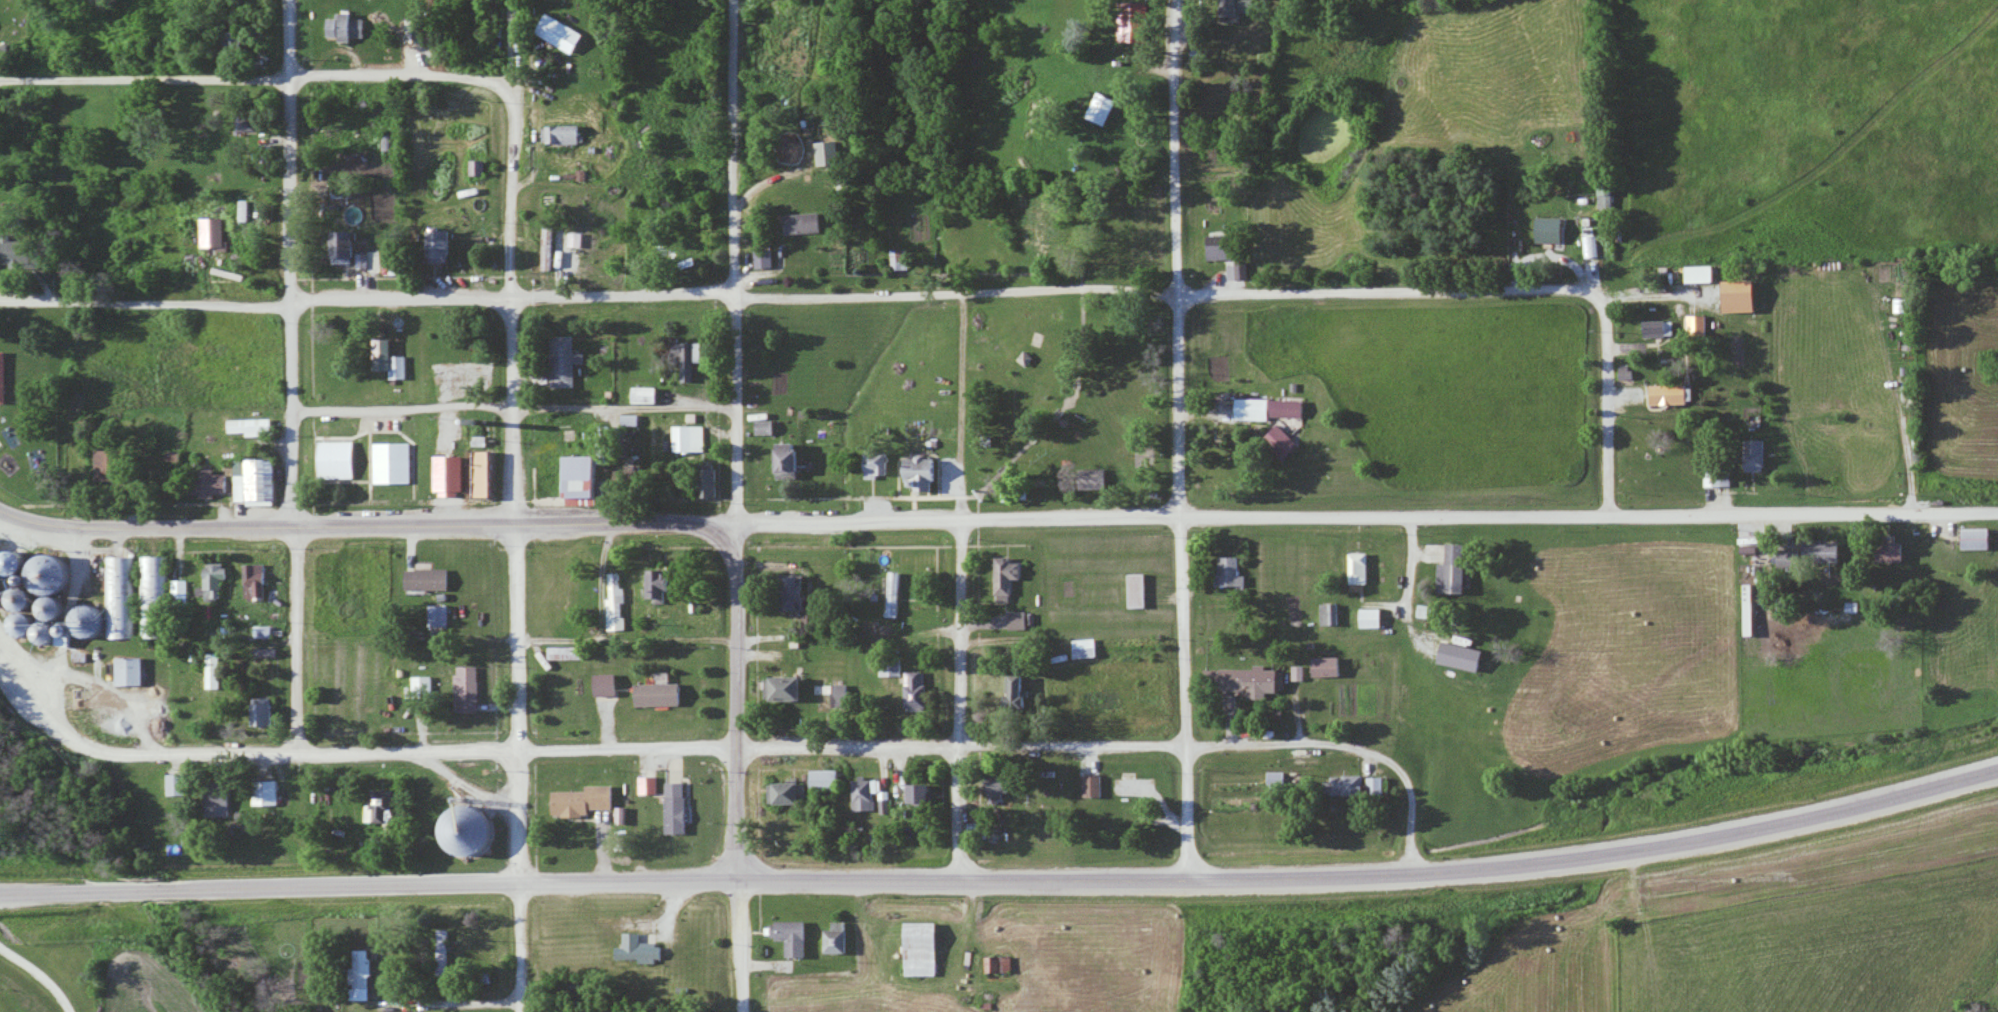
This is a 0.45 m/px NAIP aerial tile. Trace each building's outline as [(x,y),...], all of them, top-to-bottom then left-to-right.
[(1123,0),(1150,1),(1148,39),(1122,38),(1123,0)] [(551,11),(588,34),(575,56),(537,34),(551,11)] [(364,36),(364,13),(337,13),(337,17),(328,17),(328,39),(355,39),(355,36),(364,36)] [(1089,114),(1102,90),(1119,99),(1107,123),(1089,114)] [(841,141),(819,141),(819,165),(841,165),(841,141)] [(1593,185),(1595,209),(1610,208),(1609,183),(1593,185)] [(782,213),(782,233),(826,233),(826,213),(782,213)] [(1581,258),(1597,257),(1596,226),(1580,227),(1581,258)] [(334,230),(334,262),(361,262),(361,230),(334,230)] [(433,230),(433,256),(450,256),(450,230),(433,230)] [(1711,267),(1679,267),(1679,283),(1711,283),(1711,267)] [(1682,337),(1704,337),(1704,316),(1682,316),(1682,337)] [(1670,338),(1670,321),(1637,321),(1637,338),(1670,338)] [(578,386),(578,335),(556,335),(556,386),(578,386)] [(1643,405),(1681,405),(1681,385),(1643,385),(1643,405)] [(1306,398),(1239,398),(1239,418),(1306,418),(1306,398)] [(230,433),(272,433),(272,419),(230,419),(230,433)] [(674,451),(705,451),(705,424),(674,424),(674,451)] [(1293,452),(1301,444),(1281,424),(1273,432),(1293,452)] [(608,425),(598,425),(599,454),(545,455),(546,498),(610,496),(608,425)] [(1761,467),(1761,439),(1744,439),(1744,467),(1761,467)] [(379,481),(379,440),(414,441),(414,481),(379,481)] [(326,441),(359,441),(359,479),(326,479),(326,441)] [(805,471),(805,444),(766,443),(765,470),(805,471)] [(481,493),(481,447),(498,447),(499,493),(481,493)] [(889,474),(889,451),(864,451),(864,474),(889,474)] [(438,489),(438,454),(464,454),(465,489),(438,489)] [(278,503),(278,458),(237,458),(237,503),(278,503)] [(906,458),(907,481),(919,481),(920,490),(935,490),(935,477),(943,477),(943,458),(906,458)] [(1714,486),(1714,469),(1701,469),(1701,486),(1714,486)] [(231,495),(231,473),(199,473),(199,495),(231,495)] [(1986,550),(1986,528),(1953,528),(1953,550),(1986,550)] [(1797,563),(1834,563),(1834,542),(1797,542),(1797,563)] [(1870,542),(1870,563),(1895,563),(1895,542),(1870,542)] [(1433,594),(1460,594),(1460,545),(1433,545),(1433,594)] [(1771,564),(1793,564),(1793,549),(1772,549),(1771,564)] [(1219,586),(1242,586),(1242,555),(1219,555),(1219,586)] [(1344,584),(1360,584),(1360,555),(1344,555),(1344,584)] [(106,556),(106,620),(96,620),(96,638),(135,638),(135,556),(106,556)] [(141,556),(141,639),(169,639),(169,556),(141,556)] [(207,564),(207,600),(221,600),(221,591),(227,591),(227,579),(233,579),(233,564),(207,564)] [(270,600),(270,564),(246,564),(246,600),(270,600)] [(408,590),(454,590),(454,568),(408,568),(408,590)] [(654,600),(678,600),(678,571),(654,571),(654,600)] [(1149,573),(1130,573),(1130,608),(1149,608),(1149,573)] [(174,580),(174,605),(188,605),(188,580),(174,580)] [(432,627),(451,627),(451,605),(432,605),(432,627)] [(1377,628),(1377,611),(1354,611),(1354,628),(1377,628)] [(1076,658),(1101,657),(1100,638),(1076,639),(1076,658)] [(1483,664),(1485,655),(1475,653),(1473,662),(1483,664)] [(904,676),(903,656),(882,657),(883,677),(904,676)] [(1306,678),(1330,678),(1330,658),(1306,658),(1306,678)] [(483,666),(458,666),(458,714),(483,714),(483,666)] [(1279,692),(1279,669),(1215,669),(1214,692),(1279,692)] [(597,696),(622,696),(622,674),(597,674),(597,696)] [(1009,676),(1009,706),(1026,706),(1026,676),(1009,676)] [(436,697),(436,677),(416,677),(416,697),(436,697)] [(810,701),(810,677),(778,677),(778,701),(810,701)] [(687,706),(687,683),(639,683),(639,706),(687,706)] [(850,706),(850,685),(818,685),(818,706),(850,706)] [(255,698),(255,726),(276,726),(276,698),(255,698)] [(683,757),(667,758),(668,835),(692,834),(691,776),(683,776),(683,757)] [(811,791),(844,791),(844,770),(811,770),(811,791)] [(1280,786),(1281,773),(1262,773),(1262,785),(1280,786)] [(1357,796),(1357,777),(1320,776),(1320,796),(1357,796)] [(1377,795),(1377,779),(1362,779),(1362,795),(1377,795)] [(280,780),(270,780),(270,799),(258,799),(258,804),(280,804),(280,780)] [(877,782),(855,782),(855,809),(877,809),(877,782)] [(780,783),(780,804),(809,804),(809,783),(780,783)] [(935,806),(935,784),(915,785),(916,806),(935,806)] [(940,975),(940,922),(907,922),(907,975),(940,975)] [(617,958),(644,958),(644,933),(627,933),(627,947),(617,947),(617,958)]
